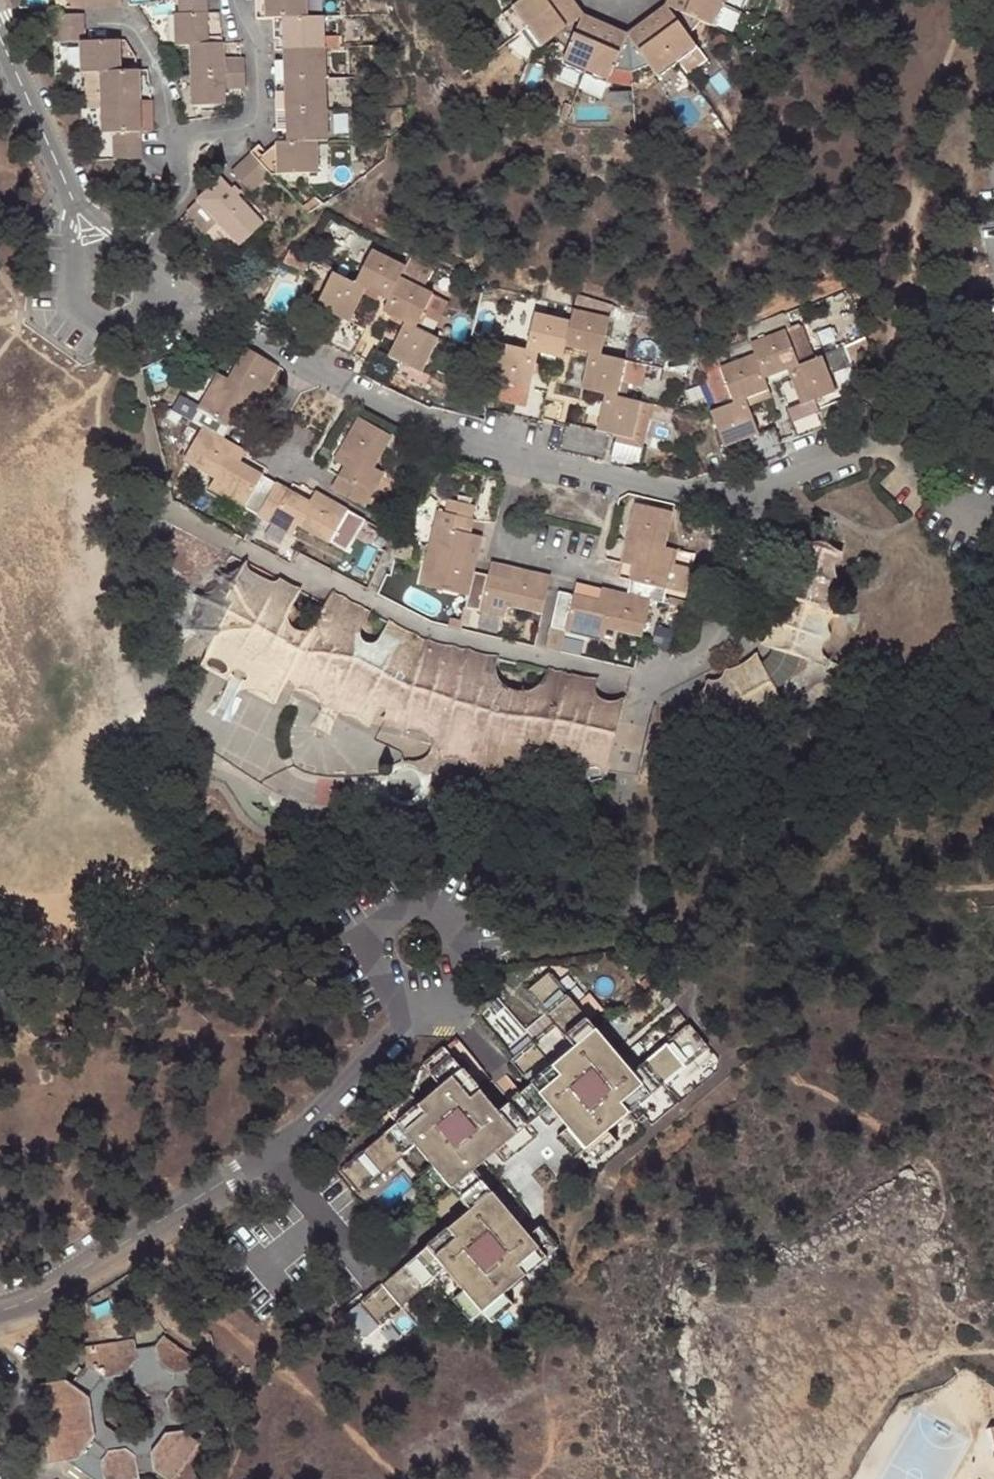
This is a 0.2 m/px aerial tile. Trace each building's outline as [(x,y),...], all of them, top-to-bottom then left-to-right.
[(175,15),(175,47),(190,46),(208,45),(206,14),(206,0),(198,1),(179,1),(179,15),(175,15)] [(266,0),(256,0),(256,20),(267,20),(266,0)] [(267,20),(274,19),(285,19),(307,18),(306,0),(266,0),(267,20)] [(514,7),(529,27),(565,0),(523,0),(514,7)] [(529,27),(543,46),(555,37),(583,17),(571,0),(565,0),(529,27)] [(717,28),(726,6),(713,0),(672,0),(669,7),(702,22),(717,28)] [(700,50),(690,36),(669,7),(648,23),(680,65),(700,50)] [(669,7),(690,36),(702,22),(669,7)] [(84,43),(83,14),(57,14),(57,42),(79,42),(84,43)] [(583,17),(555,37),(569,49),(583,17)] [(606,27),(583,17),(569,49),(562,63),(586,74),(606,27)] [(325,36),(324,18),(307,18),(285,19),(286,39),(286,50),(325,49),(339,49),(338,36),(325,36)] [(286,39),(285,19),(274,19),(275,40),(286,39)] [(648,23),(629,37),(650,66),(660,79),(680,65),(648,23)] [(606,27),(586,74),(607,83),(608,84),(615,70),(634,73),(629,37),(606,27)] [(629,37),(634,73),(650,66),(629,37)] [(101,73),(120,72),(119,41),(84,43),(79,42),(80,75),(101,73)] [(208,45),(190,46),(192,76),(245,74),(244,60),(241,60),(224,61),(223,43),(208,45)] [(325,49),(286,50),(287,63),(287,82),(326,81),(325,49)] [(287,82),(287,63),(276,64),(276,82),(287,82)] [(102,104),(140,103),(138,71),(136,72),(120,72),(101,73),(102,104)] [(246,88),(245,74),(192,76),(193,108),(225,107),(224,89),(242,89),(246,88)] [(607,83),(586,74),(580,88),(601,97),(607,83)] [(326,81),(287,82),(288,93),(288,113),(328,111),(326,81)] [(277,93),(277,113),(288,113),(288,93),(277,93)] [(151,102),(140,103),(141,133),(153,133),(151,102)] [(131,147),(142,146),(141,133),(140,103),(102,104),(104,134),(114,134),(114,137),(130,137),(131,147)] [(288,113),(289,132),(290,143),(319,142),(329,142),(328,111),(288,113)] [(289,132),(288,113),(277,113),(278,133),(289,132)] [(114,137),(114,147),(131,147),(130,137),(114,137)] [(290,143),(279,143),(281,177),(319,175),(319,142),(290,143)] [(281,177),(279,143),(278,144),(266,155),(259,162),(272,176),(273,177),(281,177)] [(131,151),(137,151),(138,160),(143,160),(142,146),(131,147),(131,151)] [(115,161),(138,160),(137,151),(131,151),(131,147),(114,147),(115,161)] [(253,156),(243,165),(262,186),(272,176),(259,162),(253,156)] [(252,194),(262,186),(243,165),(234,174),(252,194)] [(189,215),(207,236),(219,224),(221,222),(244,202),(223,180),(200,200),(198,202),(201,204),(189,215)] [(221,222),(219,224),(239,245),(241,247),(243,245),(265,225),(244,202),(221,222)] [(219,224),(207,236),(227,257),(239,245),(219,224)] [(388,298),(399,276),(404,265),(358,243),(343,276),(365,287),(388,298)] [(310,259),(303,256),(288,249),(283,259),(305,270),(310,259)] [(321,265),(332,270),(333,271),(337,263),(325,257),(321,265)] [(365,287),(343,276),(333,271),(332,270),(316,304),(337,315),(323,342),(337,348),(350,321),(349,320),(365,287)] [(433,293),(399,276),(388,298),(382,310),(405,321),(416,327),(433,293)] [(447,300),(433,293),(416,327),(431,334),(447,300)] [(574,309),(609,318),(613,302),(577,294),(575,305),(574,309)] [(574,309),(571,321),(565,344),(590,350),(602,353),(609,318),(574,309)] [(534,312),(526,348),(538,351),(562,357),(565,344),(571,321),(534,312)] [(787,368),(800,363),(785,328),(789,326),(783,313),(745,328),(749,338),(751,341),(755,353),(765,377),(787,368)] [(350,321),(337,348),(351,355),(355,346),(364,328),(350,321)] [(416,327),(405,321),(388,354),(387,353),(373,380),(387,387),(400,360),(422,370),(439,338),(431,334),(416,327)] [(801,321),(789,326),(785,328),(800,363),(815,357),(801,321)] [(812,430),(826,425),(819,406),(815,397),(836,388),(830,373),(864,359),(867,341),(865,336),(848,343),(822,354),(815,357),(800,363),(787,368),(801,402),(812,430)] [(749,338),(698,357),(718,407),(734,401),(721,366),(755,353),(751,341),(749,338)] [(538,351),(526,348),(502,342),(493,379),(517,384),(510,413),(524,417),(532,388),(529,387),(538,351)] [(372,346),(359,373),(373,380),(387,353),(372,346)] [(260,398),(280,365),(247,347),(230,378),(219,372),(218,373),(200,405),(191,421),(201,427),(223,439),(250,392),(260,398)] [(626,358),(602,353),(590,350),(581,387),(605,392),(618,395),(626,358)] [(765,377),(755,353),(721,366),(734,401),(735,401),(745,397),(769,388),(765,377)] [(187,398),(200,405),(218,373),(205,366),(187,398)] [(532,388),(524,417),(539,420),(546,391),(532,388)] [(234,446),(260,398),(250,392),(223,439),(234,446)] [(634,436),(641,400),(618,395),(605,392),(597,428),(595,427),(588,457),(605,461),(610,462),(612,454),(617,433),(633,437),(634,436)] [(745,397),(735,401),(734,401),(718,407),(712,410),(726,444),(747,436),(758,464),(772,459),(760,431),(759,432),(745,397)] [(826,425),(844,418),(837,399),(819,406),(826,425)] [(639,460),(649,417),(653,403),(641,400),(634,436),(633,437),(617,433),(612,454),(639,460)] [(794,429),(797,436),(812,430),(801,402),(786,408),(794,429)] [(672,422),(675,408),(653,403),(649,417),(672,422)] [(338,475),(331,489),(363,507),(382,471),(372,466),(390,434),(356,417),(340,449),(349,454),(338,475)] [(566,421),(559,450),(573,454),(581,424),(566,421)] [(581,424),(573,454),(588,457),(595,427),(581,424)] [(760,431),(772,459),(786,453),(775,426),(760,431)] [(209,489),(257,515),(275,482),(262,475),(238,462),(228,456),(234,446),(223,439),(201,427),(183,459),(215,477),(209,489)] [(228,456),(238,462),(242,454),(244,451),(234,446),(228,456)] [(275,482),(257,515),(263,518),(292,535),(298,524),(347,551),(365,520),(315,492),(309,502),(299,496),(288,490),(275,482)] [(299,496),(309,502),(315,492),(305,486),(303,488),(299,496)] [(471,533),(474,519),(472,518),(475,505),(449,499),(446,512),(438,511),(421,585),(468,596),(468,594),(473,572),(481,535),(471,533)] [(631,579),(627,594),(652,599),(664,602),(677,548),(666,545),(674,510),(637,502),(629,538),(640,540),(631,579)] [(263,518),(257,515),(247,533),(252,536),(263,518)] [(407,542),(398,540),(393,558),(408,562),(413,543),(407,542)] [(764,647),(770,648),(823,640),(832,611),(826,609),(835,582),(830,581),(839,553),(829,550),(831,544),(829,544),(823,542),(819,541),(817,547),(808,544),(800,571),(793,569),(785,597),(779,595),(764,647)] [(291,606),(298,591),(244,563),(226,598),(228,604),(230,606),(204,657),(231,671),(228,677),(250,688),(253,683),(279,696),(285,685),(287,681),(297,685),(298,684),(324,697),(320,703),(344,715),(347,709),(373,722),(378,712),(407,727),(445,736),(442,753),(471,761),(469,768),(495,774),(496,767),(524,774),(528,760),(575,772),(578,761),(609,768),(623,706),(592,698),(596,682),(427,642),(331,593),(325,605),(314,626),(309,633),(302,636),(293,632),(280,625),(282,620),(286,621),(292,620),(295,616),(294,610),(291,606)] [(465,607),(472,609),(504,616),(507,605),(542,613),(550,576),(515,568),(512,580),(488,575),(473,572),(468,594),(468,596),(465,607)] [(613,602),(615,591),(602,588),(600,599),(613,602)] [(652,599),(627,594),(615,591),(613,602),(600,599),(574,593),(559,590),(551,626),(604,637),(607,627),(643,635),(652,599)] [(465,607),(454,604),(449,625),(460,628),(461,625),(463,615),(465,607)] [(472,609),(465,607),(463,615),(461,625),(468,626),(472,609)] [(801,658),(816,663),(823,640),(770,648),(773,650),(801,658)] [(761,666),(776,691),(783,685),(790,678),(797,668),(801,658),(773,650),(769,658),(761,666)] [(204,657),(201,663),(228,677),(231,671),(204,657)] [(776,691),(761,666),(756,657),(726,674),(728,678),(694,699),(698,707),(680,717),(679,717),(693,742),(713,731),(717,739),(752,720),(754,723),(785,705),(776,691)] [(287,681),(285,685),(295,690),(297,685),(287,681)] [(253,683),(250,688),(276,702),(279,696),(253,683)] [(297,685),(295,690),(320,703),(324,697),(298,684),(297,685)] [(347,709),(344,715),(370,728),(373,722),(347,709)] [(442,753),(441,761),(469,768),(471,761),(442,753)] [(496,767),(495,774),(523,780),(524,774),(496,767)] [(570,1128),(588,1150),(711,1049),(693,1026),(635,1072),(551,972),(529,990),(557,1024),(513,1061),(532,1084),(522,1092),(538,1111),(549,1103),(552,1107),(570,1128)] [(447,1045),(424,1064),(434,1075),(456,1057),(447,1045)] [(464,1290),(483,1312),(492,1323),(514,1305),(505,1293),(549,1257),(530,1235),(476,1170),(531,1125),(511,1101),(501,1110),(456,1057),(434,1075),(442,1085),(421,1103),(398,1122),(341,1170),(360,1192),(417,1144),(434,1166),(412,1184),(430,1206),(452,1188),(471,1210),(449,1228),(360,1302),(379,1325),(447,1269),(464,1290)] [(412,1092),(389,1111),(398,1122),(421,1103),(412,1092)] [(541,1116),(538,1111),(522,1092),(511,1101),(531,1125),(541,1116)] [(538,1111),(541,1116),(552,1107),(549,1103),(538,1111)] [(559,1137),(577,1159),(588,1150),(570,1128),(559,1137)] [(452,1188),(430,1206),(449,1228),(471,1210),(452,1188)] [(530,1235),(549,1257),(559,1249),(540,1227),(530,1235)] [(454,1299),(473,1321),(483,1312),(464,1290),(454,1299)] [(49,1435),(50,1442),(45,1443),(48,1464),(66,1461),(90,1478),(139,1478),(138,1472),(155,1470),(168,1478),(174,1478),(200,1441),(181,1428),(180,1422),(196,1419),(188,1368),(195,1357),(161,1333),(153,1344),(133,1347),(132,1340),(82,1348),(85,1366),(72,1385),(65,1381),(37,1385),(44,1435),(49,1435)]
